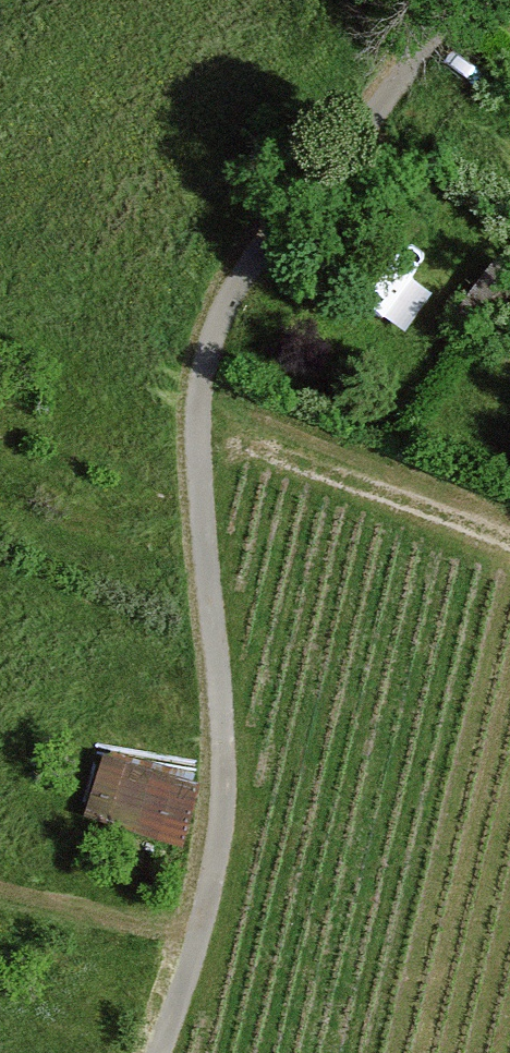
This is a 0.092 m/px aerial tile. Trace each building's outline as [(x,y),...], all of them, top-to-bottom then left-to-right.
[(199,790),(105,760),(86,817),(181,847),(199,790)]
